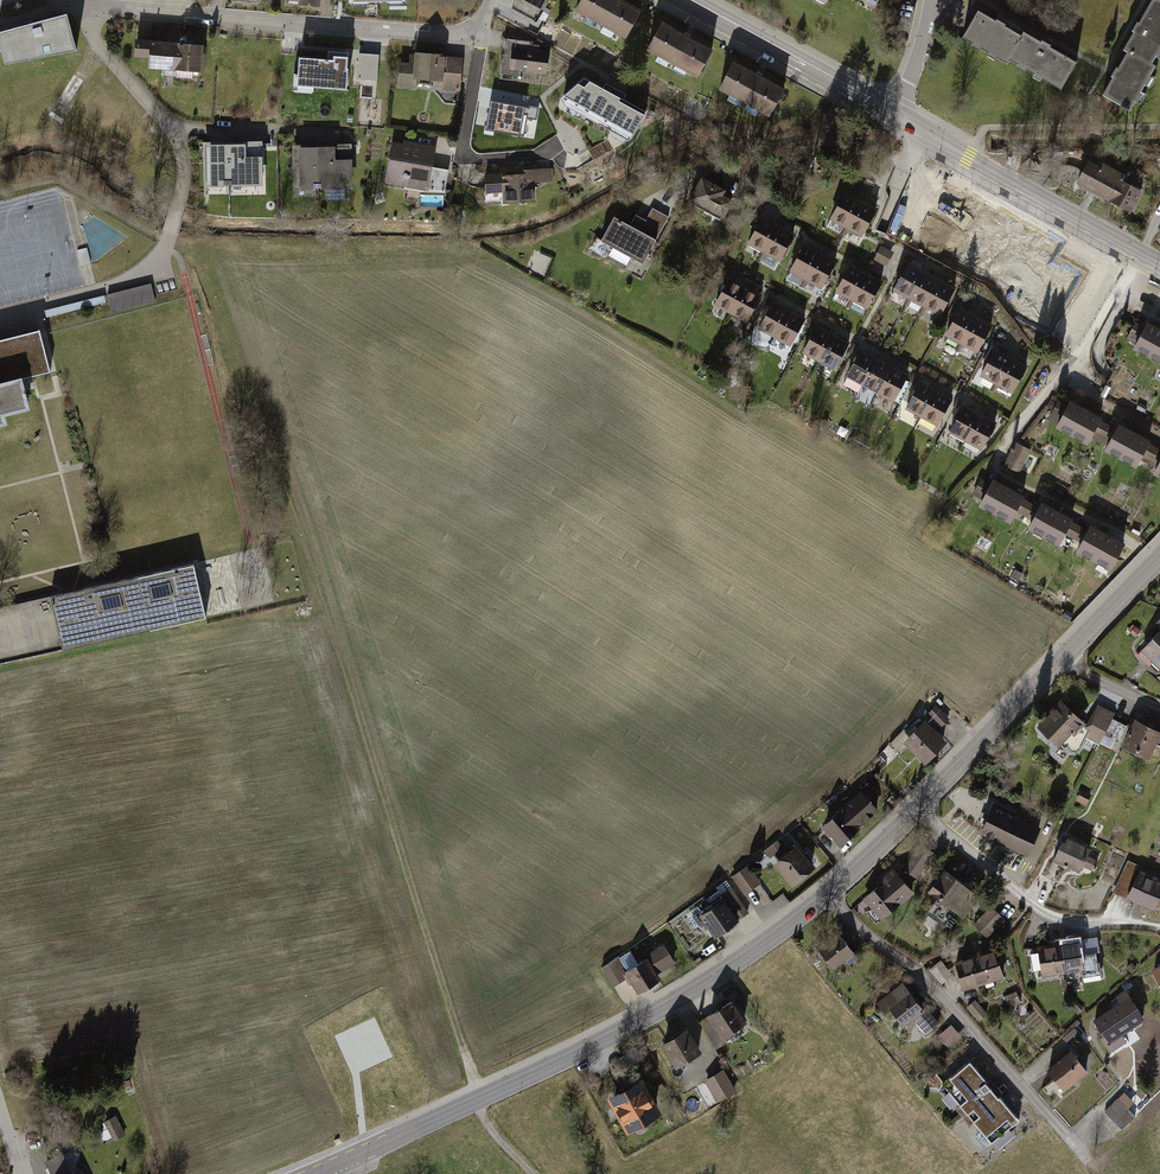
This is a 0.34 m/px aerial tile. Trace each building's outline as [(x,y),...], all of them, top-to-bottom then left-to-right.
[(226,6),(262,9),(263,0),(227,0),(226,6)] [(289,5),(302,6),(301,15),(321,17),(323,0),(290,0),(289,5)] [(513,8),(533,19),(543,0),(516,0),(513,8)] [(618,0),(583,0),(579,8),(627,34),(639,12),(618,0)] [(877,10),(883,0),(858,0),(877,10)] [(1124,44),(1128,47),(1156,62),(1159,53),(1159,0),(1148,0),(1124,44)] [(1023,36),(974,10),(958,38),(1008,64),(1023,36)] [(66,13),(0,31),(0,50),(5,64),(76,50),(66,13)] [(711,49),(663,25),(651,49),(699,73),(711,49)] [(151,44),(138,43),(137,64),(151,64),(151,76),(207,78),(208,49),(169,47),(170,27),(152,26),(151,44)] [(1023,36),(1008,64),(1061,93),(1079,60),(1026,31),(1023,36)] [(554,50),(506,45),(502,78),(551,83),(554,50)] [(1156,62),(1128,47),(1103,94),(1130,109),(1156,62)] [(379,56),(359,54),(357,81),(377,82),(379,56)] [(334,60),(299,57),(297,86),(347,90),(349,69),(347,68),(348,57),(334,56),(334,60)] [(465,60),(416,57),(412,56),(411,67),(400,66),(399,94),(419,95),(419,85),(442,87),(441,95),(462,97),(465,60)] [(782,88),(736,62),(722,87),(768,113),(782,88)] [(627,96),(607,85),(603,91),(585,81),(562,100),(565,108),(633,145),(650,115),(624,101),(627,96)] [(371,101),(370,122),(385,122),(385,90),(378,90),(378,101),(371,101)] [(500,115),(490,114),(487,135),(514,139),(517,124),(541,127),(543,110),(501,104),(500,115)] [(403,148),(390,146),(385,188),(445,195),(448,173),(433,171),(436,147),(404,144),(403,148)] [(264,146),(233,147),(234,196),(265,195),(264,146)] [(233,147),(204,147),(205,196),(234,196),(233,147)] [(353,147),(324,148),(325,199),(354,199),(353,147)] [(324,148),(294,149),(295,200),(325,199),(324,148)] [(1148,189),(1091,160),(1078,184),(1136,213),(1148,189)] [(557,188),(557,172),(486,176),(487,199),(505,198),(505,210),(538,208),(537,189),(557,188)] [(741,196),(703,177),(691,200),(729,220),(741,196)] [(926,218),(994,252),(1011,218),(943,184),(926,218)] [(832,219),(848,227),(862,201),(847,192),(832,219)] [(423,204),(443,205),(444,196),(423,195),(423,204)] [(877,209),(862,201),(848,227),(863,235),(877,209)] [(633,226),(616,217),(603,242),(647,265),(671,219),(654,210),(648,222),(638,217),(633,226)] [(749,244),(765,252),(779,226),(764,217),(749,244)] [(794,234),(779,226),(765,252),(780,260),(794,234)] [(792,271),(807,279),(822,253),(806,245),(792,271)] [(882,246),(877,257),(886,262),(891,250),(882,246)] [(836,261),(822,253),(807,279),(822,287),(836,261)] [(1059,255),(1046,287),(1103,310),(1116,278),(1059,255)] [(922,272),(908,264),(894,289),(909,297),(922,272)] [(838,292),(853,300),(867,274),(852,265),(838,292)] [(937,281),(922,272),(909,297),(923,305),(937,281)] [(882,281),(867,274),(853,300),(868,308),(882,281)] [(716,305),(731,313),(745,286),(730,278),(716,305)] [(952,289),(937,281),(923,305),(938,314),(952,289)] [(151,284),(106,295),(111,313),(155,302),(151,284)] [(760,294),(745,286),(731,313),(746,321),(760,294)] [(760,329),(776,337),(790,310),(775,302),(760,329)] [(946,335),(961,343),(976,317),(960,308),(946,335)] [(805,318),(790,310),(776,337),(791,345),(805,318)] [(990,325),(976,317),(961,343),(976,351),(990,325)] [(1151,320),(1136,348),(1154,357),(1159,346),(1159,325),(1151,320)] [(805,353),(820,361),(834,335),(819,326),(805,353)] [(4,422),(3,415),(30,407),(23,378),(50,372),(39,331),(0,341),(0,423),(4,422)] [(849,343),(834,335),(820,361),(835,369),(849,343)] [(980,376),(996,384),(1010,358),(995,349),(980,376)] [(876,359),(861,351),(847,376),(862,384),(876,359)] [(1025,366),(1010,358),(996,384),(1011,392),(1025,366)] [(891,367),(876,359),(862,384),(877,392),(891,367)] [(905,375),(891,367),(877,392),(892,400),(905,375)] [(906,409),(921,417),(935,390),(920,382),(906,409)] [(950,398),(935,390),(921,417),(936,425),(950,398)] [(1093,408),(1074,398),(1060,426),(1078,435),(1093,408)] [(1058,400),(1048,419),(1058,424),(1068,405),(1058,400)] [(949,433),(965,441),(979,415),(964,406),(949,433)] [(1093,408),(1078,435),(1098,446),(1110,422),(1103,419),(1106,414),(1093,408)] [(994,422),(979,415),(965,441),(979,449),(994,422)] [(1141,430),(1123,421),(1108,449),(1127,458),(1141,430)] [(1141,430),(1127,458),(1147,469),(1159,445),(1152,442),(1154,437),(1141,430)] [(1020,472),(1033,450),(1017,441),(1004,464),(1020,472)] [(1013,484),(996,475),(981,503),(999,511),(1013,484)] [(981,502),(991,483),(982,478),(972,497),(981,502)] [(1013,484),(999,511),(1013,519),(1017,513),(1024,516),(1031,503),(1023,500),(1028,491),(1013,484)] [(1062,511),(1045,502),(1030,530),(1048,539),(1062,511)] [(1062,511),(1048,539),(1062,546),(1066,540),(1073,544),(1080,531),(1072,527),(1077,519),(1062,511)] [(1111,531),(1094,523),(1079,552),(1096,561),(1111,531)] [(1111,531),(1096,561),(1115,570),(1130,541),(1111,531)] [(0,608),(0,663),(206,616),(194,563),(0,608)] [(1142,649),(1154,661),(1152,663),(1159,671),(1159,632),(1142,649)] [(1063,701),(1038,728),(1059,748),(1074,733),(1077,736),(1088,725),(1063,701)] [(1105,735),(1116,714),(1099,706),(1087,729),(1091,731),(1083,746),(1096,752),(1101,743),(1112,750),(1117,742),(1105,735)] [(930,716),(943,728),(951,720),(938,708),(930,716)] [(1137,719),(1124,746),(1152,760),(1159,745),(1159,746),(1159,730),(1137,719)] [(928,764),(949,743),(927,721),(906,743),(909,746),(902,752),(914,764),(921,757),(928,764)] [(824,826),(842,846),(881,811),(863,791),(824,826)] [(1083,791),(1078,801),(1088,807),(1093,797),(1083,791)] [(983,835),(1029,857),(1042,828),(996,807),(983,835)] [(1064,839),(1054,861),(1068,867),(1069,865),(1082,871),(1093,847),(1070,836),(1068,841),(1064,839)] [(766,853),(793,886),(818,867),(800,844),(788,853),(779,843),(766,853)] [(924,845),(905,869),(918,880),(937,856),(924,845)] [(1156,910),(1159,902),(1159,874),(1146,867),(1144,872),(1138,869),(1140,866),(1131,861),(1116,891),(1156,910)] [(733,877),(746,895),(762,883),(749,866),(733,877)] [(963,879),(948,869),(931,892),(935,895),(925,909),(939,919),(949,904),(946,902),(963,879)] [(881,918),(882,921),(916,895),(898,873),(865,898),(875,911),(869,915),(875,923),(881,918)] [(737,922),(750,913),(734,890),(723,897),(720,892),(708,900),(711,905),(700,913),(716,936),(725,930),(728,934),(739,926),(737,922)] [(1007,921),(993,907),(974,925),(989,940),(1007,921)] [(825,954),(835,968),(848,959),(852,964),(860,958),(839,929),(814,948),(821,957),(825,954)] [(1101,933),(1092,934),(1093,943),(1102,942),(1101,933)] [(1061,943),(1065,972),(1084,969),(1085,976),(1100,973),(1097,953),(1083,955),(1081,940),(1061,943)] [(1061,943),(1040,946),(1044,975),(1065,972),(1061,943)] [(633,952),(602,969),(613,988),(629,979),(635,989),(638,987),(641,993),(663,980),(660,975),(678,965),(666,944),(648,954),(649,957),(639,963),(633,952)] [(998,949),(978,954),(986,985),(987,988),(998,985),(997,981),(1006,979),(998,949)] [(986,985),(978,954),(957,960),(965,991),(986,985)] [(932,970),(943,984),(954,975),(943,961),(932,970)] [(921,1041),(941,1024),(904,982),(879,1004),(888,1014),(894,1009),(908,1025),(915,1019),(918,1022),(910,1029),(921,1041)] [(1123,1035),(1147,1019),(1127,990),(1118,996),(1120,999),(1105,1010),(1107,1013),(1095,1021),(1101,1030),(1099,1031),(1115,1055),(1129,1045),(1123,1035)] [(749,1019),(734,997),(700,1021),(715,1043),(749,1019)] [(968,1007),(981,1024),(991,1015),(978,999),(968,1007)] [(965,1039),(953,1025),(940,1036),(952,1050),(965,1039)] [(689,1027),(663,1043),(678,1068),(704,1053),(689,1027)] [(620,1060),(626,1070),(643,1060),(637,1050),(620,1060)] [(1073,1050),(1049,1069),(1057,1079),(1052,1084),(1058,1093),(1064,1088),(1067,1092),(1091,1073),(1073,1050)] [(998,1095),(1001,1092),(991,1080),(988,1083),(969,1061),(942,1084),(959,1103),(954,1107),(970,1126),(974,1123),(991,1144),(1019,1120),(998,1095)] [(724,1069),(705,1080),(719,1102),(738,1091),(724,1069)] [(608,1094),(628,1131),(664,1112),(644,1075),(608,1094)] [(1126,1094),(1107,1112),(1124,1130),(1137,1118),(1130,1110),(1137,1105),(1126,1094)] [(116,1115),(103,1121),(112,1141),(125,1135),(116,1115)] [(45,1160),(51,1173),(75,1173),(77,1173),(67,1150),(45,1160)]
